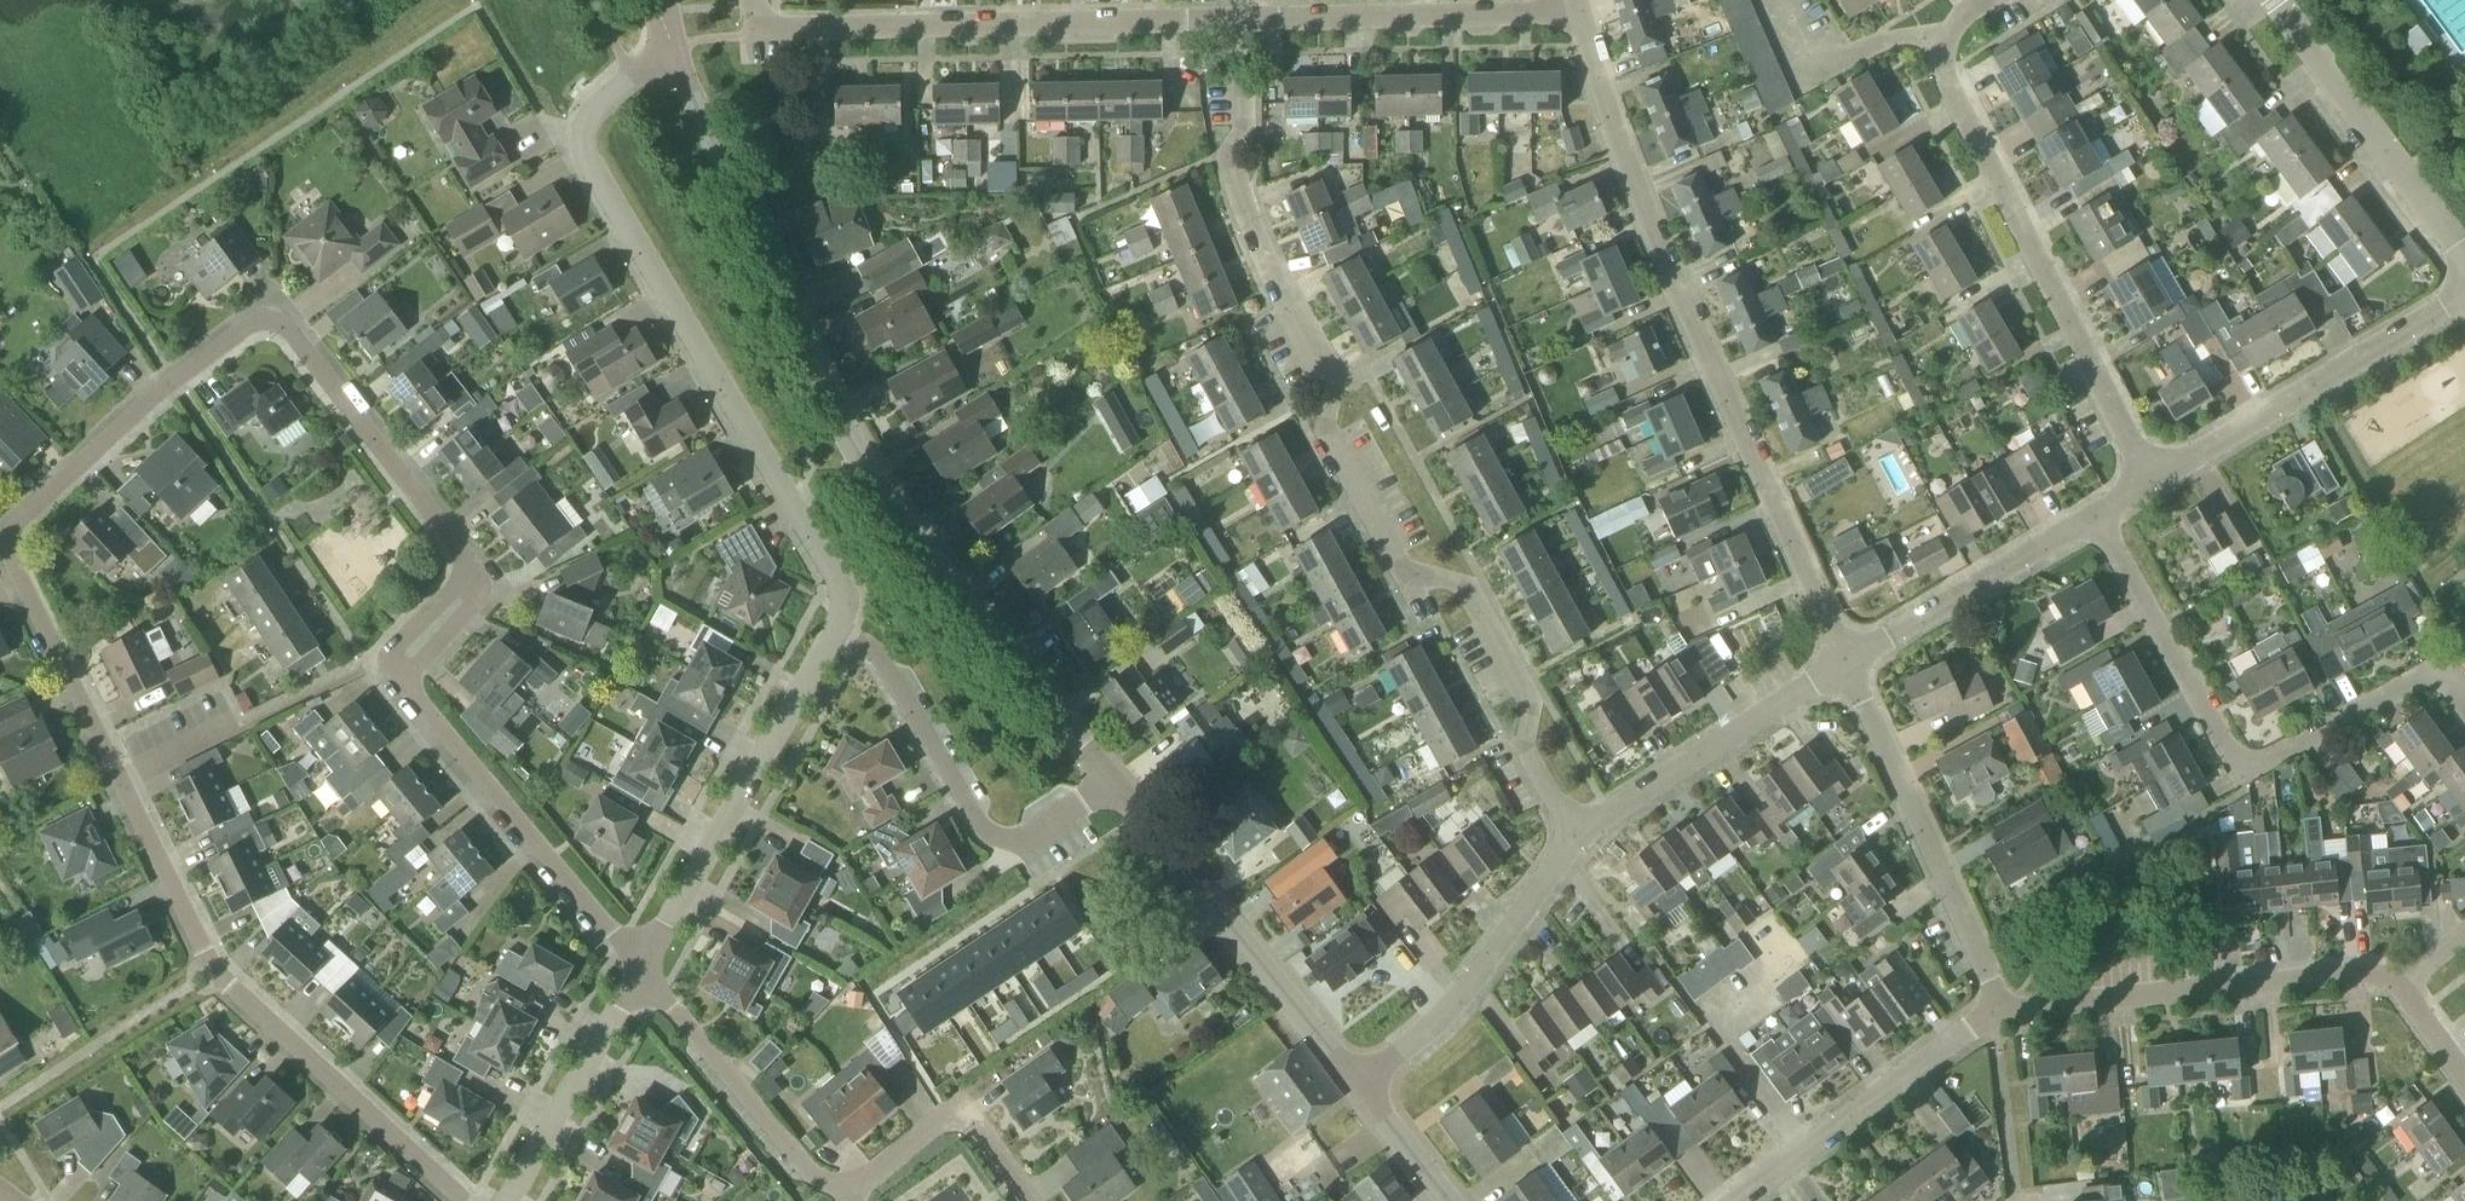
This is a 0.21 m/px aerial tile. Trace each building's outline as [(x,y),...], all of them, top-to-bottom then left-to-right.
[(1672,1),(1672,0),(1616,0),(1622,19),(1672,1)] [(1722,12),(1743,3),(1742,0),(1716,0),(1722,12)] [(1872,0),(1836,0),(1849,20),(1875,4),(1872,0)] [(2171,0),(2132,0),(2146,19),(2171,0)] [(2195,46),(2186,34),(2202,23),(2184,0),(2171,0),(2146,19),(2166,46),(2157,53),(2167,66),(2195,46)] [(1672,1),(1622,19),(1635,55),(1662,45),(1654,20),(1676,13),(1672,1)] [(1743,3),(1722,12),(1727,25),(1749,16),(1743,3)] [(2092,46),(2107,36),(2088,8),(2073,18),(2092,46)] [(1733,38),(1760,26),(1754,14),(1749,16),(1727,25),(1733,38)] [(1738,51),(1765,39),(1760,26),(1733,38),(1738,51)] [(2046,50),(2037,34),(2030,39),(2031,41),(1995,63),(2003,75),(1998,78),(2010,100),(2047,78),(2047,77),(2034,57),(2046,50)] [(1744,63),(1771,52),(1765,39),(1738,51),(1744,63)] [(2206,100),(2240,75),(2218,47),(2204,58),(2195,46),(2167,66),(2168,67),(2165,69),(2171,78),(2175,76),(2176,78),(2185,72),(2206,100)] [(1750,76),(1776,65),(1771,52),(1744,63),(1750,76)] [(1755,89),(1782,77),(1776,65),(1750,76),(1755,89)] [(2075,108),(2074,108),(2067,95),(2070,93),(2057,71),(2047,77),(2047,78),(2010,100),(2023,121),(2037,113),(2045,126),(2075,108)] [(2251,127),(2253,126),(2245,115),(2261,103),(2240,75),(2206,100),(2227,128),(2218,135),(2227,147),(2252,129),(2251,127)] [(1654,123),(1703,101),(1698,90),(1676,99),(1665,76),(1639,88),(1654,123)] [(1850,122),(1883,102),(1867,76),(1834,95),(1850,122)] [(1498,115),(1529,115),(1528,77),(1498,78),(1498,115)] [(1528,77),(1529,115),(1559,114),(1558,77),(1528,77)] [(1761,102),(1787,90),(1782,77),(1755,89),(1761,102)] [(1478,116),(1498,115),(1498,78),(1467,79),(1468,114),(1459,114),(1459,137),(1478,137),(1478,116)] [(485,142),(475,125),(493,114),(472,79),(422,109),(443,144),(447,142),(457,158),(453,161),(469,188),(507,165),(490,138),(485,142)] [(1408,80),(1408,117),(1441,117),(1441,79),(1408,80)] [(1375,117),(1408,117),(1408,80),(1375,80),(1375,117)] [(1285,120),(1318,119),(1317,81),(1284,82),(1285,120)] [(1317,81),(1318,119),(1350,119),(1350,81),(1317,81)] [(1131,164),(1144,164),(1143,137),(1141,137),(1140,122),(1162,122),(1161,84),(1129,85),(1130,122),(1128,122),(1129,137),(1130,137),(1131,164)] [(1065,123),(1098,123),(1097,85),(1065,86),(1065,123)] [(1098,123),(1128,122),(1130,122),(1129,85),(1097,85),(1098,123)] [(1033,124),(1065,123),(1065,86),(1032,87),(1033,124)] [(934,127),(967,127),(966,88),(933,89),(934,127)] [(966,88),(967,127),(999,126),(998,88),(966,88)] [(868,90),(869,127),(901,126),(901,89),(868,90)] [(836,128),(869,127),(868,90),(835,90),(836,128)] [(1787,90),(1761,102),(1768,118),(1793,103),(1787,90)] [(2103,103),(2097,94),(2074,108),(2075,108),(2045,126),(2053,138),(2038,147),(2051,169),(2088,146),(2097,141),(2084,120),(2082,120),(2083,115),(2089,111),(2089,112),(2103,103)] [(1703,101),(1654,123),(1669,158),(1696,146),(1686,122),(1708,112),(1703,101)] [(1883,102),(1850,122),(1866,148),(1898,129),(1883,102)] [(1803,114),(1792,118),(1803,144),(1814,140),(1803,114)] [(2236,159),(2251,148),(2260,161),(2267,156),(2278,172),(2312,147),(2291,119),(2275,130),(2265,117),(2253,126),(2251,127),(2252,129),(2227,147),(2236,159)] [(1731,151),(1760,137),(1752,120),(1723,134),(1731,151)] [(1791,162),(1801,157),(1785,124),(1775,129),(1791,162)] [(1363,160),(1376,160),(1375,127),(1362,128),(1363,160)] [(1577,129),(1559,134),(1565,155),(1583,150),(1577,129)] [(1395,155),(1409,155),(1408,133),(1394,133),(1395,155)] [(1408,133),(1409,155),(1422,154),(1422,133),(1408,133)] [(1318,135),(1318,156),(1331,156),(1330,134),(1318,135)] [(1305,157),(1318,156),(1318,135),(1304,135),(1305,157)] [(1117,165),(1118,165),(1131,164),(1130,137),(1129,137),(1116,138),(1117,165)] [(1052,167),(1067,166),(1066,138),(1051,139),(1052,167)] [(1066,138),(1067,166),(1080,166),(1079,138),(1066,138)] [(967,163),(967,141),(953,141),(953,163),(967,163)] [(967,141),(967,163),(980,163),(980,141),(967,141)] [(856,172),(881,171),(882,143),(856,143),(856,172)] [(2100,166),(2088,146),(2051,169),(2064,190),(2077,182),(2084,193),(2111,178),(2112,177),(2134,164),(2126,151),(2100,166)] [(2312,147),(2278,172),(2300,200),(2333,175),(2312,147)] [(1894,195),(1926,176),(1910,149),(1878,168),(1894,195)] [(1761,186),(1793,172),(1786,156),(1754,171),(1761,186)] [(1808,194),(1824,187),(1817,173),(1811,176),(1801,157),(1791,162),(1808,194)] [(965,172),(950,172),(950,189),(965,189),(965,172)] [(1688,223),(1737,201),(1732,189),(1709,199),(1699,176),(1672,188),(1688,223)] [(1926,176),(1894,195),(1910,221),(1942,202),(1926,176)] [(2120,190),(2112,177),(2111,178),(2084,193),(2092,207),(2069,220),(2083,242),(2118,221),(2120,219),(2107,198),(2120,190)] [(1368,196),(1348,205),(1353,218),(1372,210),(1374,215),(1416,198),(1408,179),(1368,196)] [(1505,206),(1528,197),(1520,179),(1498,189),(1505,206)] [(1297,227),(1333,212),(1320,181),(1284,196),(1297,227)] [(2181,183),(2171,189),(2177,199),(2187,193),(2181,183)] [(1348,205),(1368,196),(1363,184),(1342,193),(1348,205)] [(1561,200),(1555,186),(1526,199),(1537,223),(1559,214),(1568,233),(1605,216),(1591,186),(1561,200)] [(1162,232),(1198,217),(1185,187),(1150,202),(1162,232)] [(1824,227),(1835,222),(1824,201),(1830,199),(1824,187),(1808,194),(1824,227)] [(446,229),(463,258),(497,238),(496,237),(506,230),(523,258),(573,228),(550,190),(519,208),(510,192),(446,229)] [(874,244),(854,195),(824,207),(823,204),(796,215),(816,266),(874,244)] [(1088,210),(1088,195),(1043,195),(1043,215),(1074,215),(1074,210),(1088,210)] [(2338,253),(2372,227),(2351,199),(2317,225),(2338,253)] [(1737,201),(1688,223),(1703,258),(1730,246),(1719,221),(1741,212),(1737,201)] [(382,221),(356,242),(328,207),(286,239),(319,281),(353,255),(364,270),(399,243),(382,221)] [(1446,243),(1458,238),(1447,210),(1434,215),(1446,243)] [(1345,239),(1333,212),(1297,227),(1310,257),(1327,250),(1333,264),(1363,251),(1355,235),(1345,239)] [(2142,235),(2130,214),(2120,219),(2118,221),(2083,242),(2095,263),(2109,255),(2116,267),(2142,252),(2144,250),(2137,238),(2142,235)] [(1175,262),(1211,247),(1198,217),(1162,232),(1175,262)] [(1002,222),(982,234),(993,254),(1013,243),(1002,222)] [(1835,222),(1824,227),(1841,260),(1851,255),(1835,222)] [(205,300),(238,276),(229,263),(249,249),(230,224),(209,239),(213,244),(181,268),(205,300)] [(1128,247),(1148,239),(1143,225),(1123,233),(1128,247)] [(2372,227),(2338,253),(2359,281),(2393,255),(2372,227)] [(1929,275),(1960,256),(1944,229),(1912,247),(1929,275)] [(1521,266),(1538,259),(1528,234),(1511,241),(1521,266)] [(1457,270),(1470,265),(1458,238),(1446,243),(1457,270)] [(1148,239),(1128,247),(1133,259),(1153,252),(1148,239)] [(1578,242),(1551,255),(1563,280),(1585,270),(1594,290),(1626,276),(1614,248),(1586,261),(1578,242)] [(1188,292),(1224,277),(1211,247),(1175,262),(1188,292)] [(886,287),(918,269),(922,267),(912,250),(861,278),(871,295),(886,287)] [(2152,263),(2144,250),(2142,252),(2116,267),(2124,280),(2110,288),(2123,309),(2160,287),(2147,266),(2152,263)] [(1960,256),(1929,275),(1945,302),(1976,283),(1960,256)] [(1815,269),(1820,281),(1845,271),(1839,258),(1815,269)] [(80,316),(104,300),(77,259),(53,275),(80,316)] [(1336,304),(1372,284),(1357,259),(1321,278),(1336,304)] [(539,292),(551,285),(569,316),(612,291),(593,260),(564,278),(557,266),(532,280),(539,292)] [(1865,309),(1875,304),(1855,264),(1845,269),(1865,309)] [(1470,265),(1457,270),(1468,298),(1481,292),(1470,265)] [(1786,297),(1821,283),(1820,281),(1815,269),(1814,266),(1795,274),(1797,279),(1781,286),(1786,297)] [(918,269),(886,287),(893,300),(859,319),(875,348),(893,338),(899,348),(933,329),(916,299),(930,291),(918,269)] [(476,303),(495,292),(482,271),(464,281),(476,303)] [(1303,279),(1310,293),(1325,285),(1318,272),(1303,279)] [(1732,321),(1780,299),(1775,288),(1754,297),(1743,273),(1716,285),(1732,321)] [(2304,317),(2318,309),(2300,280),(2296,273),(2283,281),(2293,297),(2262,316),(2284,352),(2314,334),(2304,317)] [(2312,273),(2300,280),(2318,309),(2330,302),(2327,298),(2312,273)] [(1626,276),(1594,290),(1602,309),(1580,318),(1587,335),(1615,322),(1612,315),(1639,303),(1626,276)] [(1224,277),(1188,292),(1201,322),(1236,306),(1224,277)] [(1350,330),(1386,311),(1372,284),(1336,304),(1350,330)] [(1153,306),(1173,298),(1168,286),(1148,293),(1153,306)] [(2160,287),(2123,309),(2136,331),(2150,322),(2157,334),(2184,318),(2176,305),(2172,308),(2160,287)] [(2345,288),(2327,298),(2330,302),(2341,323),(2360,312),(2345,288)] [(364,303),(355,292),(348,298),(357,309),(337,324),(347,337),(350,334),(370,360),(406,332),(376,294),(364,303)] [(1173,298),(1153,306),(1158,319),(1178,311),(1173,298)] [(1780,299),(1732,321),(1748,356),(1775,344),(1764,320),(1785,311),(1780,299)] [(1912,301),(1890,315),(1905,338),(1927,324),(1912,301)] [(504,304),(488,314),(502,337),(518,327),(504,304)] [(1875,304),(1865,309),(1884,349),(1895,344),(1875,304)] [(1973,349),(2005,330),(1989,304),(1957,323),(1973,349)] [(478,350),(496,337),(474,307),(456,320),(478,350)] [(1486,341),(1500,336),(1488,308),(1475,314),(1486,341)] [(1386,311),(1350,330),(1365,357),(1400,337),(1386,311)] [(2197,351),(2214,342),(2198,314),(2197,312),(2188,317),(2180,322),(2197,351)] [(83,324),(74,315),(61,328),(69,337),(57,349),(56,370),(60,375),(41,390),(57,409),(76,393),(83,403),(109,378),(105,374),(125,354),(90,317),(83,324)] [(962,357),(998,338),(987,316),(950,336),(962,357)] [(2254,370),(2284,352),(2262,316),(2233,333),(2227,323),(2213,331),(2230,361),(2244,353),(2254,370)] [(460,331),(451,320),(408,354),(417,366),(387,389),(404,410),(437,384),(428,372),(438,363),(431,355),(450,340),(449,339),(460,331)] [(610,326),(564,353),(582,383),(603,371),(612,387),(654,362),(636,332),(619,342),(610,326)] [(1668,369),(1650,329),(1624,341),(1623,339),(1605,347),(1613,364),(1631,356),(1641,381),(1668,369)] [(2005,330),(1973,349),(1989,375),(2020,356),(2005,330)] [(1497,368),(1511,363),(1500,336),(1486,341),(1497,368)] [(1200,385),(1234,364),(1220,339),(1185,359),(1200,385)] [(1408,388),(1444,369),(1429,343),(1394,363),(1408,388)] [(2194,373),(2175,343),(2158,353),(2177,383),(2158,395),(2175,423),(2212,401),(2194,372),(2194,373)] [(910,421),(965,391),(944,353),(890,383),(910,421)] [(1903,387),(1914,381),(1900,354),(1889,360),(1903,387)] [(1158,409),(1171,401),(1156,375),(1154,376),(1145,360),(1130,368),(1139,384),(1143,381),(1158,409)] [(1511,363),(1497,368),(1509,396),(1522,391),(1511,363)] [(1214,411),(1248,390),(1234,364),(1200,385),(1214,411)] [(1422,414),(1458,394),(1444,369),(1408,388),(1422,414)] [(1776,419),(1825,397),(1820,386),(1799,396),(1788,371),(1760,384),(1776,419)] [(477,407),(452,373),(437,384),(404,410),(420,431),(448,410),(457,420),(464,414),(465,416),(477,407)] [(1914,381),(1903,387),(1917,414),(1928,408),(1914,381)] [(1960,404),(1981,392),(1974,381),(1953,393),(1960,404)] [(273,386),(252,382),(249,384),(248,382),(219,403),(220,404),(208,413),(226,439),(239,430),(240,431),(249,424),(252,428),(258,429),(262,426),(272,441),(300,420),(276,387),(275,388),(273,386)] [(1591,416),(1618,404),(1612,389),(1584,402),(1591,416)] [(1111,390),(1094,400),(1128,453),(1144,442),(1111,390)] [(1248,390),(1214,411),(1229,437),(1264,417),(1248,390)] [(948,483),(996,453),(980,428),(1002,415),(987,392),(956,411),(964,424),(926,447),(948,483)] [(44,441),(0,394),(0,476),(3,480),(44,441)] [(1458,394),(1422,414),(1437,440),(1472,420),(1458,394)] [(1655,437),(1691,421),(1680,397),(1651,410),(1647,402),(1620,415),(1627,431),(1648,421),(1655,437)] [(1825,397),(1776,419),(1792,455),(1820,443),(1809,418),(1830,409),(1825,397)] [(497,408),(489,398),(477,407),(465,416),(474,427),(479,423),(479,422),(497,408)] [(660,413),(651,398),(624,414),(632,429),(634,428),(652,457),(695,431),(678,402),(660,413)] [(1172,434),(1185,427),(1171,401),(1158,409),(1172,434)] [(1530,449),(1544,443),(1534,419),(1516,426),(1512,432),(1518,447),(1528,443),(1530,449)] [(1691,421),(1655,437),(1663,453),(1641,462),(1648,479),(1676,467),(1672,458),(1701,445),(1691,421)] [(1185,427),(1172,434),(1186,460),(1199,452),(1185,427)] [(472,428),(438,454),(455,475),(462,469),(480,456),(488,450),(472,428)] [(1893,429),(1874,440),(1903,448),(1893,429)] [(2064,458),(2051,435),(2005,462),(2021,490),(2033,483),(2041,497),(2082,472),(2071,454),(2064,458)] [(1254,482),(1288,462),(1274,436),(1239,456),(1254,482)] [(177,516),(211,485),(193,465),(196,462),(175,439),(155,458),(152,458),(137,472),(138,473),(115,494),(139,519),(150,509),(139,497),(150,487),(177,516)] [(1460,484),(1495,464),(1481,439),(1446,458),(1460,484)] [(1598,463),(1624,452),(1619,440),(1594,452),(1598,463)] [(2319,441),(2304,450),(2314,466),(2329,456),(2319,441)] [(1540,473),(1554,467),(1544,443),(1530,449),(1540,473)] [(984,539),(1031,505),(1016,484),(1041,466),(1027,446),(998,466),(1007,478),(963,510),(984,539)] [(455,475),(471,496),(504,471),(488,450),(480,456),(462,469),(455,475)] [(2310,469),(2299,450),(2270,468),(2274,474),(2271,476),(2270,479),(2269,483),(2268,489),(2269,493),(2270,495),(2273,498),(2277,501),(2282,502),(2289,513),(2296,509),(2300,507),(2302,503),(2303,499),(2321,489),(2325,496),(2338,488),(2323,461),(2310,469)] [(515,481),(529,470),(520,458),(511,464),(512,465),(507,469),(507,470),(515,481)] [(1269,507),(1303,488),(1288,462),(1254,482),(1269,507)] [(2009,497),(2021,490),(2005,462),(1970,483),(1995,524),(2017,511),(2009,497)] [(691,480),(681,464),(650,482),(670,515),(686,505),(693,516),(732,493),(715,466),(691,480)] [(1474,509),(1509,490),(1495,464),(1460,484),(1474,509)] [(1554,467),(1540,473),(1551,497),(1564,491),(1554,467)] [(529,470),(515,481),(509,486),(518,497),(502,509),(489,519),(498,531),(499,531),(508,542),(553,507),(535,484),(541,480),(532,468),(529,470)] [(605,492),(621,481),(613,470),(597,481),(605,492)] [(1682,490),(1657,502),(1676,541),(1694,532),(1721,520),(1715,508),(1728,502),(1716,475),(1682,490)] [(1141,512),(1139,510),(1164,495),(1156,482),(1125,500),(1135,516),(1136,515),(1150,538),(1178,521),(1165,498),(1141,512)] [(1973,537),(1995,524),(1970,483),(1937,503),(1953,531),(1965,523),(1973,537)] [(1188,521),(1200,512),(1183,485),(1171,492),(1188,521)] [(1303,488),(1269,507),(1283,533),(1317,514),(1303,488)] [(1509,490),(1474,509),(1489,535),(1524,516),(1509,490)] [(586,538),(577,526),(583,522),(565,499),(553,507),(508,542),(518,554),(517,555),(527,567),(539,557),(555,544),(564,556),(586,538)] [(2235,557),(2255,545),(2234,510),(2220,518),(2211,503),(2182,520),(2207,561),(2230,548),(2235,557)] [(1624,504),(1589,522),(1599,541),(1634,523),(1624,504)] [(1034,600),(1076,570),(1058,546),(1083,528),(1069,508),(1043,527),(1052,540),(1011,568),(1034,600)] [(121,536),(97,510),(81,525),(82,526),(71,537),(80,547),(74,552),(94,573),(100,568),(106,574),(126,555),(145,576),(165,557),(156,547),(134,523),(121,536)] [(1584,529),(1573,510),(1563,515),(1574,535),(1584,529)] [(1204,546),(1215,537),(1200,512),(1188,521),(1204,546)] [(772,617),(788,589),(764,575),(772,561),(751,525),(715,547),(732,575),(715,606),(753,627),(762,612),(772,617)] [(1589,563),(1599,557),(1584,529),(1574,535),(1589,563)] [(1308,578),(1342,559),(1328,533),(1293,553),(1308,578)] [(1513,579),(1547,560),(1533,534),(1499,553),(1513,579)] [(1718,576),(1753,560),(1742,536),(1712,550),(1708,541),(1685,552),(1692,569),(1711,560),(1718,576)] [(1215,537),(1204,546),(1217,567),(1229,560),(1215,537)] [(1919,579),(1949,563),(1936,538),(1906,554),(1919,579)] [(1852,596),(1902,570),(1887,541),(1837,567),(1852,596)] [(1654,572),(1681,559),(1673,543),(1646,556),(1654,572)] [(2303,550),(2312,573),(2331,566),(2322,543),(2303,550)] [(152,574),(157,581),(179,564),(173,557),(152,574)] [(1604,591),(1614,585),(1599,557),(1589,563),(1604,591)] [(586,611),(598,581),(595,575),(601,572),(595,558),(560,573),(567,587),(561,601),(549,596),(537,625),(579,643),(591,613),(586,611)] [(2290,558),(2277,565),(2288,584),(2301,577),(2290,558)] [(1324,602),(1357,584),(1342,559),(1308,578),(1322,604),(1324,602)] [(228,613),(279,579),(270,566),(265,570),(259,560),(226,582),(235,596),(222,604),(228,613)] [(1527,605),(1561,586),(1547,560),(1513,579),(1527,605)] [(1753,560),(1718,576),(1725,590),(1706,600),(1714,617),(1739,605),(1735,597),(1764,584),(1753,560)] [(1261,563),(1245,572),(1261,599),(1276,590),(1261,563)] [(1206,569),(1192,579),(1206,598),(1219,588),(1206,569)] [(1124,641),(1096,603),(1119,586),(1109,572),(1067,603),(1075,615),(1058,627),(1068,641),(1071,639),(1090,665),(1124,641)] [(1257,607),(1261,604),(1256,598),(1254,600),(1252,598),(1257,595),(1241,572),(1237,574),(1236,572),(1219,584),(1225,592),(1231,588),(1248,613),(1257,607)] [(255,626),(288,604),(282,596),(288,592),(279,579),(228,613),(234,622),(247,613),(255,626)] [(1339,627),(1371,610),(1357,584),(1324,602),(1322,604),(1336,629),(1339,627)] [(2109,616),(2090,584),(2076,593),(2073,589),(2053,600),(2066,622),(2046,633),(2040,639),(2045,648),(2053,646),(2063,664),(2093,647),(2084,631),(2109,616)] [(1614,585),(1604,591),(1619,619),(1629,614),(1614,585)] [(2419,614),(2403,585),(2353,613),(2376,656),(2401,643),(2393,628),(2419,614)] [(1541,630),(1575,612),(1561,586),(1527,605),(1541,630)] [(2228,606),(2221,593),(2195,607),(2203,620),(2228,606)] [(2256,593),(2238,599),(2242,611),(2260,606),(2256,593)] [(257,656),(308,623),(299,610),(294,613),(288,604),(255,626),(264,639),(251,648),(257,656)] [(1188,620),(1201,636),(1221,620),(1208,604),(1188,620)] [(1264,637),(1274,630),(1259,608),(1262,606),(1261,604),(1257,607),(1248,613),(1264,637)] [(667,634),(677,615),(660,606),(649,625),(667,634)] [(1339,627),(1336,629),(1350,654),(1385,635),(1371,610),(1339,627)] [(1575,612),(1541,630),(1555,656),(1590,637),(1575,612)] [(1687,645),(1713,633),(1704,613),(1678,625),(1687,645)] [(2352,670),(2376,656),(2353,613),(2312,636),(2328,665),(2344,656),(2352,670)] [(1166,657),(1193,638),(1179,619),(1152,638),(1166,657)] [(308,623),(257,656),(263,665),(275,657),(284,670),(285,670),(293,683),(325,661),(317,649),(311,639),(316,636),(308,623)] [(689,650),(699,656),(690,671),(724,691),(728,685),(733,688),(743,669),(721,656),(730,640),(703,625),(689,650)] [(141,635),(104,653),(126,700),(163,682),(155,665),(170,658),(172,652),(160,628),(141,637),(141,635)] [(1281,661),(1290,654),(1274,630),(1264,637),(1281,661)] [(2308,656),(2294,630),(2282,637),(2280,633),(2252,648),(2262,668),(2264,667),(2286,706),(2313,691),(2297,662),(2308,656)] [(479,664),(510,692),(521,680),(535,691),(542,683),(547,687),(557,675),(532,653),(521,664),(498,643),(479,664)] [(1398,693),(1432,674),(1418,648),(1383,667),(1398,693)] [(1254,651),(1236,662),(1242,671),(1259,659),(1254,651)] [(2108,702),(2145,681),(2132,656),(2114,666),(2105,651),(2056,680),(2062,692),(2080,682),(2094,708),(2107,700),(2108,702)] [(240,652),(227,662),(234,673),(248,664),(240,652)] [(1656,673),(1681,713),(1704,699),(1695,686),(1706,679),(1689,652),(1656,673)] [(179,698),(218,680),(206,654),(167,672),(179,698)] [(1290,654),(1281,661),(1297,686),(1307,679),(1290,654)] [(499,705),(510,692),(479,664),(460,685),(483,706),(472,717),(494,737),(488,744),(509,761),(523,745),(502,728),(512,716),(499,705)] [(1954,689),(1943,667),(1905,684),(1923,723),(1953,709),(1960,725),(1992,711),(1977,679),(1954,689)] [(2258,721),(2286,706),(2264,667),(2262,668),(2237,682),(2258,721)] [(1144,686),(1132,669),(1103,691),(1130,726),(1144,716),(1151,726),(1182,703),(1161,674),(1144,686)] [(684,719),(685,719),(693,705),(715,719),(727,698),(722,695),(724,691),(690,671),(681,685),(672,680),(666,690),(657,704),(684,719)] [(1659,728),(1681,713),(1656,673),(1622,695),(1639,722),(1650,714),(1659,728)] [(1412,719),(1447,700),(1432,674),(1398,693),(1412,719)] [(2145,681),(2108,702),(2121,726),(2159,705),(2145,681)] [(1333,698),(1339,716),(1356,710),(1350,692),(1333,698)] [(675,736),(685,719),(684,719),(657,704),(639,694),(629,711),(647,721),(633,744),(678,770),(681,765),(687,768),(698,749),(675,736)] [(252,707),(246,695),(236,700),(243,712),(252,707)] [(1628,729),(1639,722),(1622,695),(1588,717),(1614,757),(1637,742),(1628,729)] [(23,698),(0,709),(0,761),(9,779),(32,768),(36,770),(38,774),(59,764),(51,748),(52,743),(40,718),(34,721),(23,698)] [(1426,745),(1461,725),(1447,700),(1412,719),(1426,745)] [(1328,733),(1338,726),(1321,701),(1311,707),(1328,733)] [(1220,721),(1207,703),(1180,723),(1192,739),(1159,764),(1180,792),(1231,753),(1228,750),(1242,739),(1226,717),(1220,721)] [(313,713),(292,731),(301,741),(304,738),(325,763),(370,726),(353,705),(324,729),(321,725),(322,723),(313,713)] [(2407,758),(2437,735),(2422,714),(2391,736),(2388,732),(2376,741),(2383,750),(2394,741),(2407,758)] [(564,719),(558,726),(572,738),(578,731),(564,719)] [(2050,754),(2034,723),(2004,739),(2020,770),(2050,754)] [(1461,725),(1426,745),(1433,757),(1424,762),(1429,771),(1438,766),(1441,770),(1475,751),(1461,725)] [(358,771),(387,746),(370,726),(325,763),(323,764),(332,774),(324,780),(342,802),(351,795),(367,782),(358,771)] [(1344,757),(1354,751),(1338,726),(1328,733),(1344,757)] [(860,799),(867,810),(862,812),(873,830),(902,813),(892,795),(887,798),(880,786),(905,771),(886,738),(868,749),(845,735),(824,772),(840,781),(853,803),(860,799)] [(2453,756),(2453,755),(2437,735),(2407,758),(2416,770),(2403,780),(2410,789),(2421,780),(2422,779),(2453,756)] [(1993,796),(1988,785),(2007,774),(1987,737),(1936,765),(1957,802),(1970,794),(1976,805),(1982,807),(1992,801),(1993,796)] [(2144,790),(2193,763),(2179,738),(2150,755),(2142,740),(2108,759),(2115,772),(2130,764),(2144,790)] [(676,775),(678,770),(633,744),(611,785),(620,790),(641,802),(650,787),(669,798),(681,778),(676,775)] [(2083,745),(2068,751),(2074,769),(2090,764),(2083,745)] [(2464,780),(2464,746),(2453,755),(2453,756),(2422,779),(2421,780),(2428,789),(2441,778),(2451,791),(2464,780)] [(183,814),(221,795),(209,769),(222,762),(216,750),(189,763),(196,776),(171,788),(183,814)] [(1360,782),(1370,775),(1354,751),(1344,757),(1360,782)] [(1783,770),(1808,805),(1832,788),(1839,797),(1853,787),(1835,763),(1822,773),(1807,752),(1783,770)] [(2335,771),(2334,771),(2350,793),(2362,784),(2346,762),(2335,771)] [(2193,763),(2144,790),(2158,815),(2141,824),(2148,835),(2185,815),(2178,803),(2172,807),(2171,806),(2206,786),(2193,763)] [(1386,767),(1373,775),(1381,789),(1394,781),(1386,767)] [(392,815),(423,789),(406,769),(376,793),(375,794),(392,815)] [(1790,830),(1814,812),(1808,805),(1783,770),(1758,788),(1772,809),(1761,817),(1760,817),(1775,837),(1774,838),(1777,842),(1791,832),(1790,830)] [(2334,771),(2323,779),(2343,805),(2353,797),(2350,793),(2334,771)] [(1360,782),(1376,804),(1386,798),(1370,775),(1360,782)] [(2464,812),(2464,780),(2451,791),(2459,802),(2446,812),(2453,821),(2464,812)] [(376,793),(367,782),(351,795),(342,802),(351,814),(360,807),(360,806),(375,794),(376,793)] [(620,790),(611,785),(609,783),(600,798),(598,797),(581,826),(596,835),(594,838),(596,840),(590,851),(626,872),(643,842),(628,834),(637,819),(612,805),(620,790)] [(1416,820),(1451,800),(1441,783),(1406,803),(1416,820)] [(440,810),(423,789),(392,815),(401,826),(392,834),(399,841),(385,853),(395,865),(404,858),(419,845),(410,835),(440,810)] [(2397,797),(2409,818),(2422,810),(2410,789),(2397,797)] [(1235,863),(1276,832),(1247,794),(1206,825),(1235,863)] [(227,839),(254,826),(248,813),(234,820),(221,795),(183,814),(196,839),(221,826),(227,839)] [(2251,817),(2249,795),(2231,806),(2233,822),(2252,820),(2251,817)] [(1760,817),(1761,817),(1757,812),(1745,821),(1731,802),(1706,820),(1731,853),(1745,844),(1749,850),(1756,845),(1759,848),(1774,838),(1775,837),(1760,817)] [(2006,887),(2056,858),(2037,825),(2049,819),(2040,804),(2011,821),(2019,834),(1986,853),(2006,887)] [(2453,821),(2460,830),(2464,826),(2464,812),(2453,821)] [(91,881),(114,869),(86,813),(40,835),(63,881),(85,870),(91,881)] [(1301,852),(1318,839),(1302,817),(1284,830),(1301,852)] [(1440,852),(1459,878),(1470,870),(1479,883),(1501,867),(1495,859),(1509,848),(1485,817),(1471,828),(1440,852)] [(1374,819),(1357,827),(1373,862),(1389,855),(1374,819)] [(2307,864),(2311,908),(2337,905),(2335,886),(2350,885),(2349,877),(2348,860),(2345,860),(2333,861),(2323,862),(2319,819),(2302,820),(2307,864)] [(1681,838),(1703,867),(1706,872),(1731,853),(1706,820),(1681,838)] [(221,890),(259,871),(252,856),(265,850),(254,826),(227,839),(234,852),(209,865),(221,890)] [(908,875),(949,850),(935,827),(913,840),(899,832),(874,847),(887,869),(900,862),(908,875)] [(1336,839),(1345,858),(1363,849),(1354,830),(1336,839)] [(445,879),(476,853),(458,833),(428,858),(445,879)] [(1703,867),(1681,838),(1677,833),(1652,851),(1677,886),(1689,877),(1697,887),(1708,879),(1701,869),(1703,867)] [(2286,910),(2282,866),(2269,868),(2265,834),(2253,835),(2256,869),(2258,869),(2262,912),(2286,910)] [(2394,914),(2389,870),(2387,850),(2368,852),(2367,836),(2343,838),(2345,860),(2348,860),(2349,877),(2364,875),(2369,917),(2394,914)] [(2232,871),(2241,870),(2238,837),(2214,839),(2218,874),(2232,872),(2232,871)] [(2113,838),(2100,845),(2111,866),(2125,859),(2113,838)] [(762,882),(804,906),(818,882),(817,882),(825,868),(826,869),(833,855),(807,842),(800,855),(814,863),(806,876),(776,858),(762,882)] [(1851,896),(1887,870),(1870,846),(1846,863),(1836,849),(1807,871),(1823,892),(1839,880),(1851,896)] [(963,874),(949,850),(908,875),(915,888),(904,894),(918,918),(941,905),(933,892),(963,874)] [(1308,851),(1263,884),(1276,902),(1269,906),(1290,935),(1303,925),(1306,929),(1332,910),(1345,900),(1341,896),(1323,871),(1308,851)] [(1654,902),(1677,886),(1652,851),(1628,869),(1643,889),(1631,898),(1648,921),(1661,912),(1654,902)] [(1449,886),(1459,878),(1440,852),(1409,876),(1438,914),(1458,899),(1449,886)] [(476,853),(445,879),(462,899),(493,874),(476,853)] [(404,858),(395,865),(397,867),(367,892),(385,913),(393,907),(387,900),(417,874),(404,858)] [(259,871),(221,890),(234,915),(258,903),(266,919),(290,900),(285,889),(290,887),(277,862),(259,871)] [(2286,910),(2311,908),(2307,864),(2282,866),(2286,910)] [(2389,870),(2394,914),(2422,910),(2416,867),(2389,870)] [(2236,915),(2262,912),(2258,869),(2256,869),(2241,870),(2232,871),(2232,872),(2236,915)] [(1851,896),(1867,917),(1851,929),(1860,941),(1889,920),(1881,909),(1904,893),(1887,870),(1851,896)] [(1417,930),(1438,914),(1409,876),(1377,901),(1396,926),(1407,918),(1417,930)] [(1791,896),(1804,887),(1796,876),(1783,886),(1791,896)] [(2464,899),(2464,879),(2450,881),(2453,900),(2464,899)] [(771,934),(797,949),(810,926),(797,919),(804,906),(762,882),(749,905),(778,922),(771,934)] [(1030,908),(1056,947),(1078,932),(1053,893),(1030,908)] [(257,956),(278,975),(306,943),(321,927),(291,899),(290,900),(266,919),(280,931),(257,956)] [(46,921),(45,901),(20,902),(22,923),(46,921)] [(442,934),(468,914),(459,902),(433,922),(442,934)] [(1745,906),(1735,914),(1745,928),(1755,921),(1745,906)] [(1034,961),(1056,947),(1030,908),(1008,922),(1034,961)] [(1333,940),(1304,962),(1321,984),(1324,981),(1333,993),(1365,969),(1362,964),(1367,960),(1369,962),(1375,957),(1376,959),(1397,943),(1374,913),(1366,919),(1352,930),(1349,927),(1333,940)] [(1745,928),(1735,914),(1725,921),(1736,935),(1745,928)] [(150,948),(142,931),(144,930),(137,916),(104,932),(97,918),(63,935),(77,963),(99,952),(107,969),(150,948)] [(1012,976),(1034,961),(1008,922),(986,937),(1012,976)] [(1818,958),(1836,940),(1819,924),(1802,942),(1818,958)] [(1671,946),(1660,930),(1648,939),(1660,955),(1671,946)] [(47,934),(31,945),(49,971),(70,957),(59,942),(55,945),(47,934)] [(450,937),(442,944),(453,957),(462,950),(450,937)] [(990,990),(1012,976),(986,937),(965,951),(990,990)] [(1724,950),(1737,969),(1740,972),(1754,961),(1738,940),(1724,950)] [(328,983),(349,960),(328,941),(317,953),(306,943),(278,975),(299,994),(318,973),(328,983)] [(715,964),(757,988),(770,995),(791,958),(766,944),(758,957),(728,941),(715,964)] [(1737,969),(1724,950),(1723,950),(1719,944),(1705,954),(1724,980),(1737,969)] [(532,946),(519,970),(503,961),(495,974),(526,991),(532,980),(557,994),(571,968),(532,946)] [(1176,1015),(1222,981),(1197,949),(1152,983),(1176,1015)] [(968,1005),(990,990),(965,951),(943,966),(968,1005)] [(1710,990),(1724,980),(1705,954),(1699,958),(1703,964),(1695,970),(1710,990)] [(1897,1028),(1931,1003),(1897,956),(1878,970),(1887,982),(1871,993),(1872,995),(1897,1028)] [(1595,976),(1621,1011),(1644,994),(1650,1002),(1664,992),(1647,969),(1635,978),(1620,958),(1595,976)] [(341,1031),(370,1000),(349,981),(359,969),(349,960),(328,983),(339,992),(320,1012),(341,1031)] [(836,972),(845,982),(859,970),(850,960),(836,972)] [(1837,977),(1846,978),(1853,973),(1844,961),(1832,970),(1837,977)] [(750,1001),(757,988),(715,964),(702,988),(756,1019),(762,1009),(750,1001)] [(947,1019),(968,1005),(943,966),(921,980),(947,1019)] [(1091,969),(1077,978),(1084,989),(1098,980),(1091,969)] [(1694,1002),(1710,990),(1695,970),(1679,982),(1694,1002)] [(1798,972),(1774,990),(1786,1005),(1809,987),(1798,972)] [(1119,1036),(1129,1021),(1155,1002),(1135,974),(1107,994),(1116,1004),(1102,1025),(1119,1036)] [(1044,975),(1031,983),(1050,1011),(1062,1003),(1055,992),(1044,975)] [(1594,1030),(1621,1011),(1595,976),(1570,994),(1569,995),(1592,1025),(1591,1026),(1594,1030)] [(1077,978),(1066,985),(1073,996),(1084,989),(1077,978)] [(498,980),(497,982),(486,985),(483,993),(482,993),(474,1021),(486,1027),(485,1028),(520,1048),(523,1043),(528,1046),(539,1026),(526,1019),(536,1002),(498,980)] [(924,1034),(947,1019),(921,980),(898,996),(908,1010),(919,1027),(924,1034)] [(1845,989),(1826,1004),(1862,1053),(1897,1028),(1872,995),(1871,993),(1856,1004),(1853,1000),(1845,989)] [(1569,995),(1570,994),(1566,990),(1542,1007),(1568,1042),(1591,1026),(1592,1025),(1569,995)] [(370,1000),(341,1031),(362,1050),(381,1030),(394,1041),(412,1017),(401,1007),(391,1019),(370,1000)] [(1687,1013),(1678,1000),(1669,1007),(1678,1020),(1687,1013)] [(1799,1046),(1824,1080),(1848,1063),(1833,1042),(1844,1033),(1825,1008),(1823,1009),(1816,1000),(1806,1007),(1812,1015),(1789,1032),(1799,1046)] [(64,1040),(79,1031),(62,1004),(47,1013),(64,1040)] [(1544,1060),(1568,1042),(1542,1007),(1517,1025),(1532,1045),(1520,1054),(1537,1078),(1550,1068),(1544,1060)] [(908,1010),(893,1020),(904,1037),(919,1027),(908,1010)] [(19,1046),(0,1016),(0,1080),(21,1066),(11,1050),(19,1046)] [(1026,1019),(1013,1027),(1017,1033),(1030,1026),(1026,1019)] [(205,1111),(232,1081),(218,1066),(227,1060),(205,1025),(170,1047),(192,1082),(188,1084),(205,1111)] [(1013,1027),(1001,1035),(1005,1041),(1017,1033),(1013,1027)] [(485,1028),(477,1043),(468,1038),(455,1062),(478,1076),(486,1062),(510,1076),(521,1056),(517,1054),(520,1048),(485,1028)] [(2340,1031),(2313,1034),(2314,1036),(2319,1073),(2335,1071),(2337,1092),(2354,1091),(2370,1089),(2367,1058),(2343,1061),(2340,1031)] [(1756,1042),(1748,1032),(1738,1040),(1746,1050),(1756,1042)] [(1824,1080),(1799,1046),(1799,1047),(1787,1032),(1774,1042),(1773,1041),(1752,1056),(1773,1085),(1785,1076),(1801,1098),(1824,1080)] [(430,1034),(423,1047),(436,1055),(440,1048),(437,1038),(430,1034)] [(2290,1067),(2267,1069),(2270,1099),(2303,1096),(2300,1075),(2319,1073),(2314,1036),(2313,1034),(2287,1037),(2290,1067)] [(761,1074),(781,1053),(769,1042),(749,1063),(761,1074)] [(2264,1098),(2262,1075),(2239,1078),(2235,1042),(2205,1045),(2205,1048),(2209,1082),(2229,1080),(2231,1102),(2264,1098)] [(1293,1134),(1341,1098),(1301,1045),(1253,1081),(1293,1134)] [(2205,1048),(2205,1045),(2174,1048),(2177,1085),(2187,1084),(2209,1082),(2205,1048)] [(2147,1087),(2139,1087),(2141,1111),(2158,1109),(2156,1087),(2177,1085),(2174,1048),(2144,1051),(2147,1087)] [(835,1077),(875,1126),(896,1108),(874,1082),(887,1071),(869,1049),(835,1077)] [(1024,1131),(1060,1107),(1045,1085),(1063,1072),(1048,1051),(1017,1072),(1026,1084),(1002,1101),(1024,1131)] [(1695,1092),(1720,1127),(1743,1110),(1727,1088),(1740,1079),(1721,1054),(1709,1064),(1718,1076),(1695,1092)] [(1506,1057),(1478,1078),(1487,1091),(1516,1070),(1506,1057)] [(1620,1064),(1631,1079),(1641,1072),(1630,1057),(1620,1064)] [(2062,1060),(2066,1095),(2086,1093),(2088,1115),(2106,1114),(2104,1083),(2095,1084),(2092,1057),(2062,1060)] [(471,1145),(492,1109),(455,1088),(463,1074),(435,1058),(421,1083),(437,1092),(425,1113),(444,1123),(441,1128),(471,1145)] [(2045,1097),(2066,1095),(2062,1060),(2033,1062),(2035,1091),(2029,1092),(2031,1122),(2047,1120),(2045,1097)] [(1621,1087),(1631,1079),(1620,1064),(1611,1071),(1621,1087)] [(1586,1100),(1601,1088),(1587,1071),(1572,1083),(1586,1100)] [(853,1143),(875,1126),(835,1077),(800,1106),(819,1128),(832,1117),(853,1143)] [(267,1082),(257,1093),(247,1083),(213,1120),(234,1138),(243,1128),(261,1143),(294,1106),(267,1082)] [(1637,1115),(1650,1106),(1633,1084),(1620,1093),(1636,1116),(1637,1115)] [(1720,1127),(1695,1092),(1680,1103),(1671,1090),(1650,1106),(1668,1132),(1681,1123),(1696,1144),(1720,1127)] [(2407,1091),(2396,1100),(2404,1111),(2415,1102),(2407,1091)] [(1461,1150),(1499,1122),(1479,1095),(1441,1123),(1461,1150)] [(623,1124),(665,1148),(673,1135),(686,1143),(698,1121),(678,1097),(666,1118),(637,1101),(623,1124)] [(85,1113),(78,1101),(37,1126),(56,1158),(77,1145),(84,1156),(77,1164),(91,1176),(125,1138),(112,1117),(89,1111),(85,1113)] [(2417,1151),(2448,1128),(2430,1104),(2399,1126),(2417,1151)] [(1657,1140),(1668,1132),(1650,1106),(1637,1115),(1646,1127),(1624,1144),(1649,1179),(1673,1162),(1657,1140)] [(1512,1113),(1499,1122),(1461,1150),(1482,1178),(1525,1146),(1532,1141),(1531,1140),(1512,1113)] [(658,1162),(665,1148),(623,1124),(610,1148),(639,1165),(632,1178),(657,1193),(671,1169),(658,1162)] [(1532,1141),(1525,1146),(1534,1157),(1563,1136),(1554,1124),(1531,1140),(1532,1141)] [(1134,1188),(1112,1157),(1125,1147),(1109,1125),(1085,1141),(1100,1163),(1064,1188),(1073,1200),(1115,1200),(1134,1188)] [(2417,1151),(2435,1176),(2464,1154),(2464,1152),(2448,1128),(2417,1151)] [(307,1142),(295,1130),(263,1165),(286,1186),(298,1173),(312,1185),(343,1151),(319,1129),(307,1142)] [(1563,1136),(1534,1157),(1543,1170),(1572,1149),(1571,1147),(1563,1136)] [(1649,1179),(1624,1144),(1600,1161),(1589,1145),(1588,1146),(1583,1138),(1571,1147),(1572,1149),(1597,1183),(1609,1174),(1625,1196),(1649,1179)] [(1942,1196),(1954,1188),(1963,1200),(1965,1200),(1976,1193),(1989,1184),(1967,1154),(1955,1163),(1944,1148),(1919,1166),(1942,1196)] [(2371,1184),(2380,1177),(2362,1153),(2353,1160),(2371,1184)] [(164,1197),(133,1175),(140,1164),(126,1154),(108,1178),(122,1188),(112,1200),(161,1200),(164,1197)] [(2367,1185),(2350,1162),(2339,1170),(2357,1192),(2367,1185)] [(1942,1196),(1919,1166),(1895,1184),(1908,1200),(1935,1200),(1942,1196)] [(1384,1167),(1354,1190),(1355,1191),(1341,1200),(1410,1200),(1384,1167)] [(1556,1200),(1535,1173),(1498,1200),(1555,1200),(1556,1200)] [(632,1178),(624,1192),(595,1175),(581,1198),(586,1200),(652,1200),(657,1193),(632,1178)] [(1234,1200),(1279,1200),(1262,1175),(1231,1196),(1234,1200)] [(1211,1190),(1202,1177),(1191,1186),(1200,1198),(1211,1190)] [(2371,1184),(2383,1200),(2398,1200),(2380,1177),(2371,1184)] [(214,1181),(209,1188),(223,1198),(228,1191),(214,1181)] [(372,1182),(361,1200),(405,1200),(372,1182)] [(2449,1195),(2454,1200),(2464,1200),(2464,1183),(2449,1195)] [(1895,1184),(1871,1200),(1908,1200),(1895,1184)] [(2121,1186),(2083,1191),(2084,1200),(2123,1200),(2121,1186)] [(966,1190),(953,1200),(975,1200),(966,1190)]
